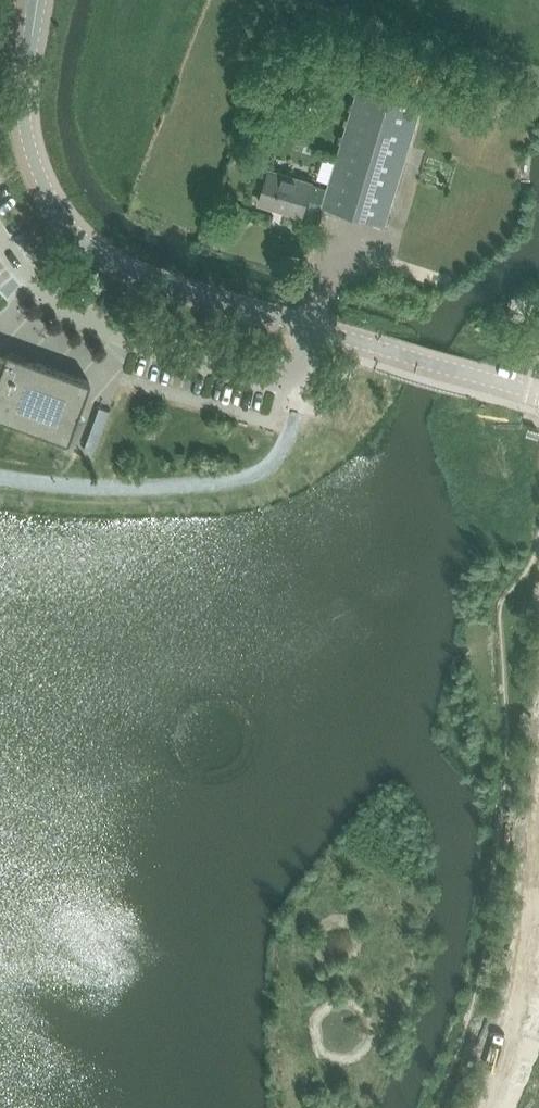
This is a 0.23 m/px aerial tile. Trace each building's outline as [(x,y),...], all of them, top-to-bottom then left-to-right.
[(360,80),(328,187),(323,204),(322,206),(386,225),(424,99),(360,80)] [(323,204),(328,187),(311,183),(311,181),(270,170),(260,203),(302,216),(306,199),(323,204)] [(61,458),(89,381),(0,345),(0,435),(61,458)]
